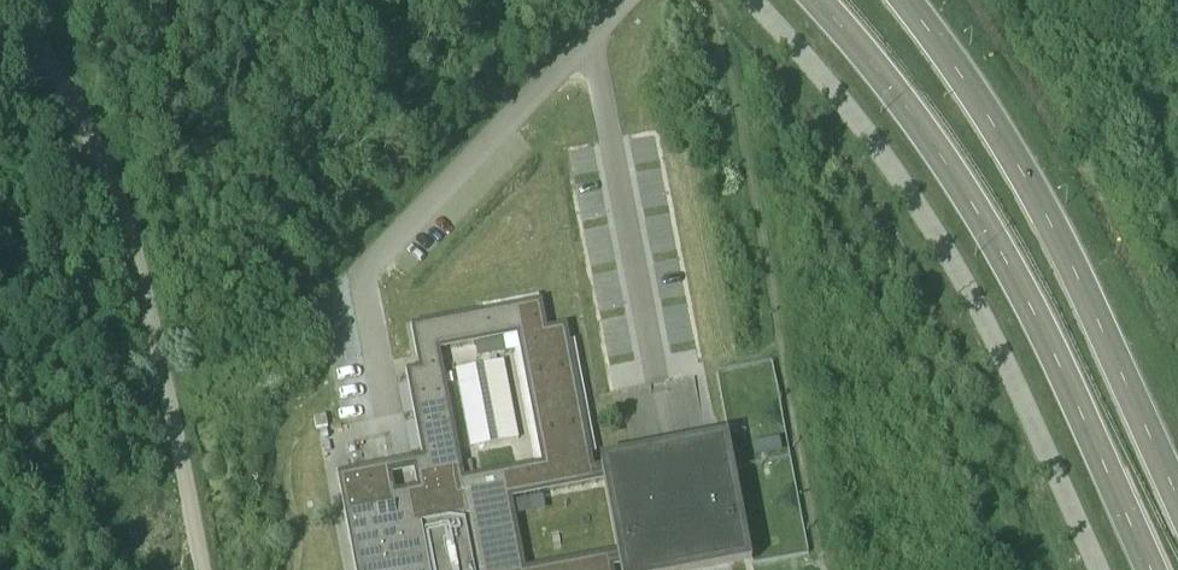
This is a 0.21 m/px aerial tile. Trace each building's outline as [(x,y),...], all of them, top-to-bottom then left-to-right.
[(594,468),(567,325),(547,329),(541,300),(411,326),(416,356),(517,336),(541,464),(464,478),(442,364),(406,371),(422,457),(412,459),(417,488),(395,492),(391,473),(362,479),(360,469),(337,473),(356,569),(614,569),(613,567),(627,564),(628,569),(674,569),(743,557),(722,443),(594,468)]
